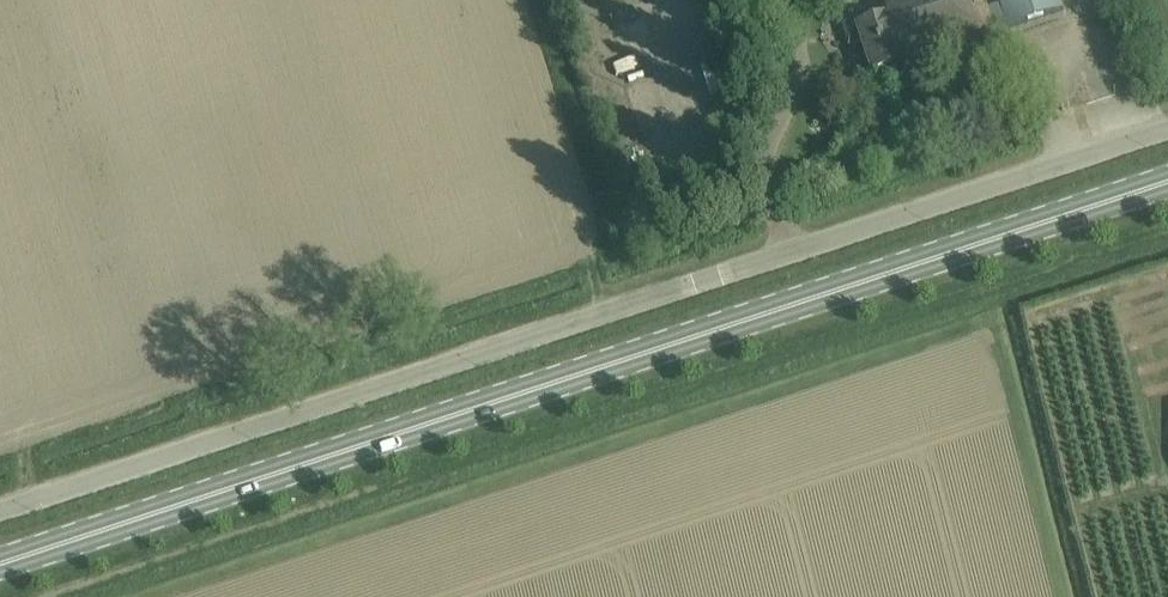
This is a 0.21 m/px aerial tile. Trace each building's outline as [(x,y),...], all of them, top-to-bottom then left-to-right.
[(880,8),(882,15),(889,12),(903,57),(904,56),(964,37),(966,44),(992,35),(991,30),(989,25),(1006,18),(1008,27),(1064,9),(1061,0),(1000,0),(976,8),(975,5),(969,7),(967,0),(901,0),(880,8)] [(903,57),(889,12),(882,15),(879,8),(869,11),(842,20),(850,45),(864,41),(875,74),(906,63),(904,56),(903,57)]
